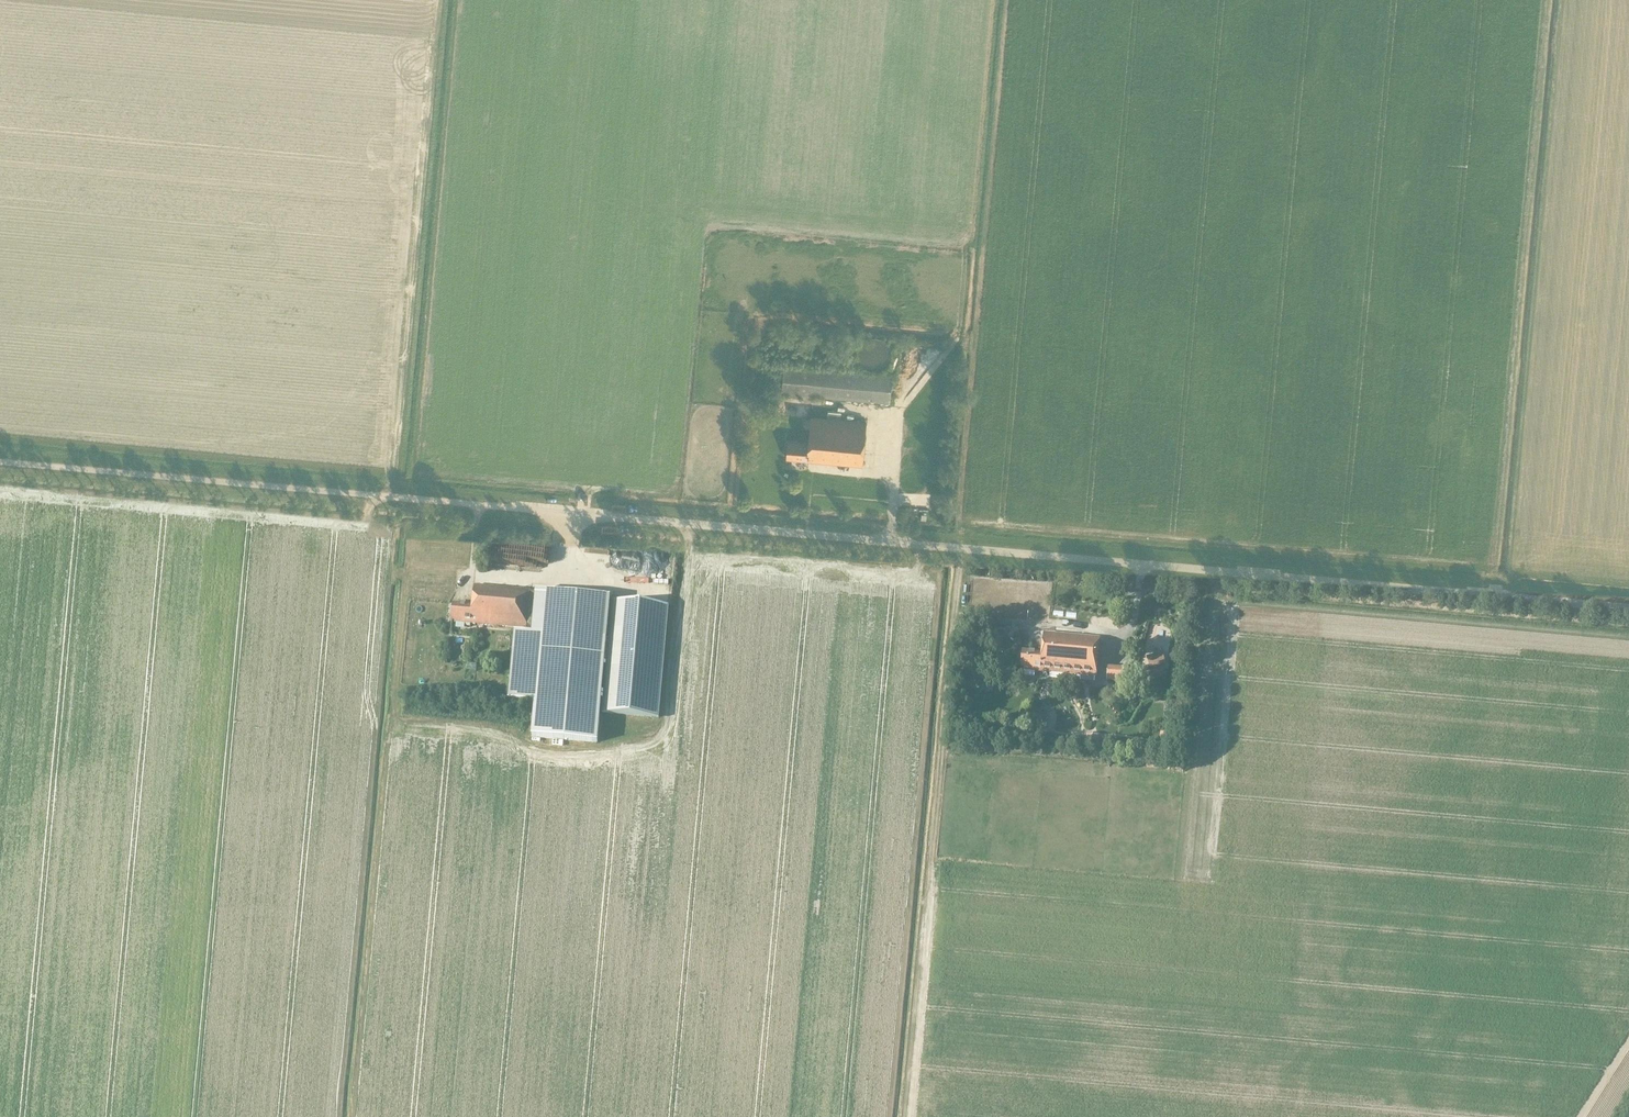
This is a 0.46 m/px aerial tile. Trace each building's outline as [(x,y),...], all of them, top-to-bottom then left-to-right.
[(888,356),(888,352),(887,349),(886,347),(884,345),(882,343),(878,341),(875,340),(873,340),(869,340),(866,341),(863,343),(861,344),(859,347),(857,349),(857,352),(856,355),(856,358),(857,361),(858,364),(860,366),(862,368),(865,370),(868,371),(871,372),(874,372),(877,371),(880,370),(883,368),(884,366),(887,363),(888,359),(888,356)] [(783,394),(891,403),(894,376),(785,366),(783,394)] [(788,440),(787,458),(863,465),(867,422),(841,420),(828,418),(812,417),(809,442),(788,440)] [(536,591),(536,592),(471,586),(469,606),(453,605),(452,624),(533,630),(532,633),(515,632),(509,700),(536,702),(532,737),(598,743),(601,714),(659,719),(669,606),(611,601),(612,597),(536,591)] [(1024,654),(1022,671),(1025,671),(1024,676),(1034,677),(1035,672),(1059,674),(1080,676),(1080,680),(1094,681),(1095,677),(1097,677),(1100,638),(1045,632),(1042,656),(1024,654)] [(1161,654),(1146,658),(1149,669),(1164,665),(1161,654)] [(1107,680),(1121,682),(1122,670),(1108,668),(1107,680)] [(1172,735),(1162,734),(1161,749),(1171,750),(1172,735)] [(1087,739),(1086,749),(1097,750),(1098,740),(1087,739)]
